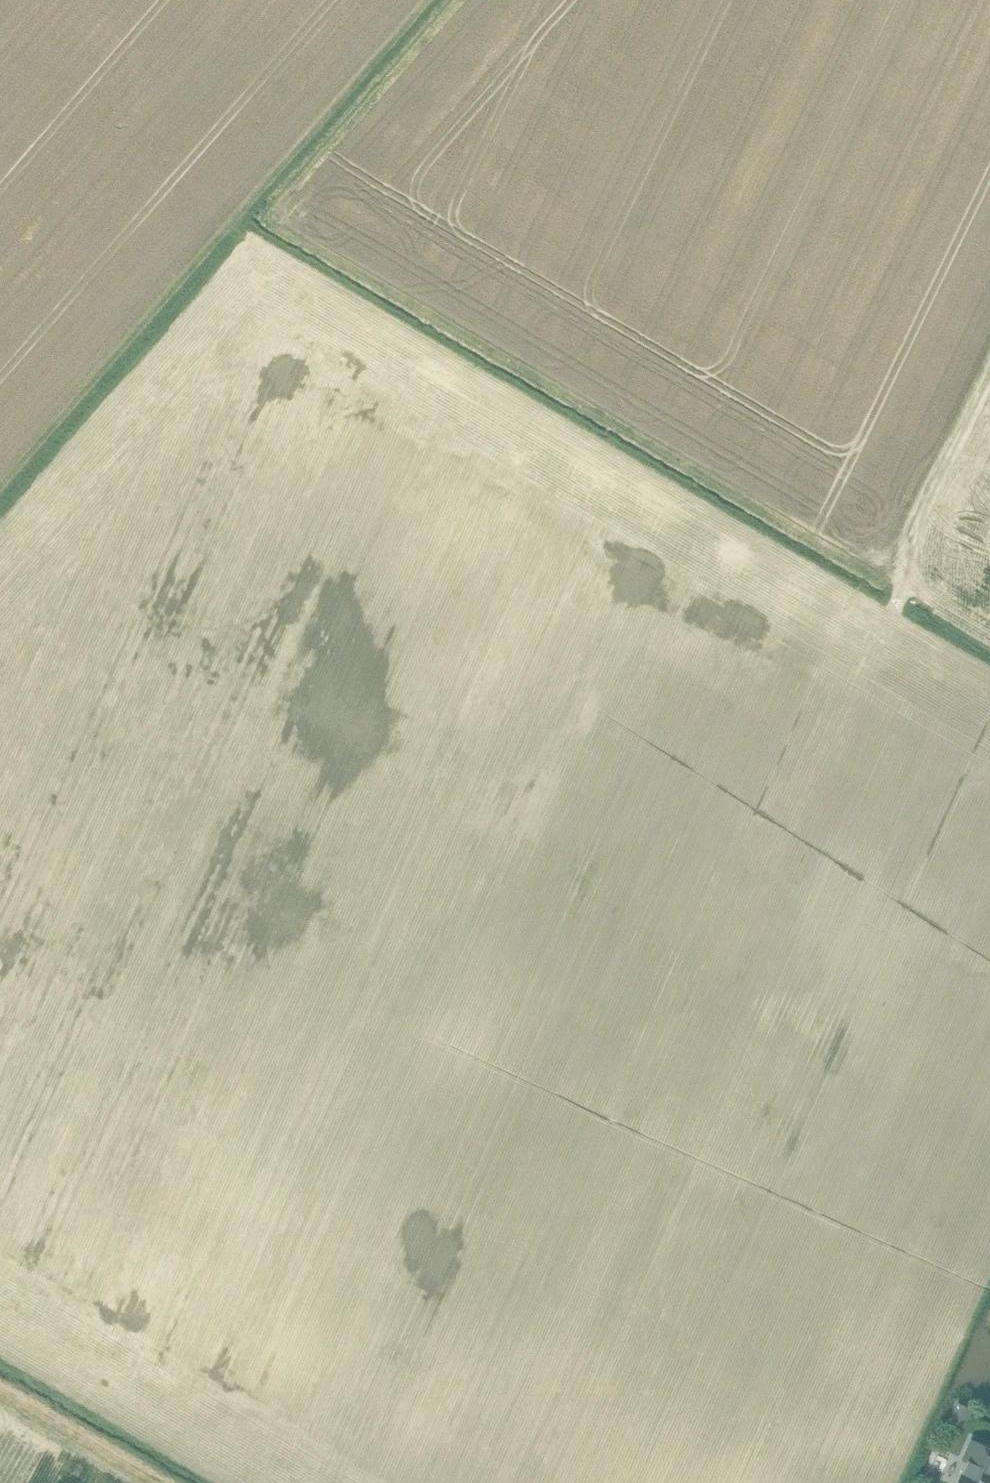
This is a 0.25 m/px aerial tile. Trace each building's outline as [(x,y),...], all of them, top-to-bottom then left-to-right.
[(971,1439),(962,1459),(966,1461),(956,1482),(989,1482),(989,1447),(971,1439)]
